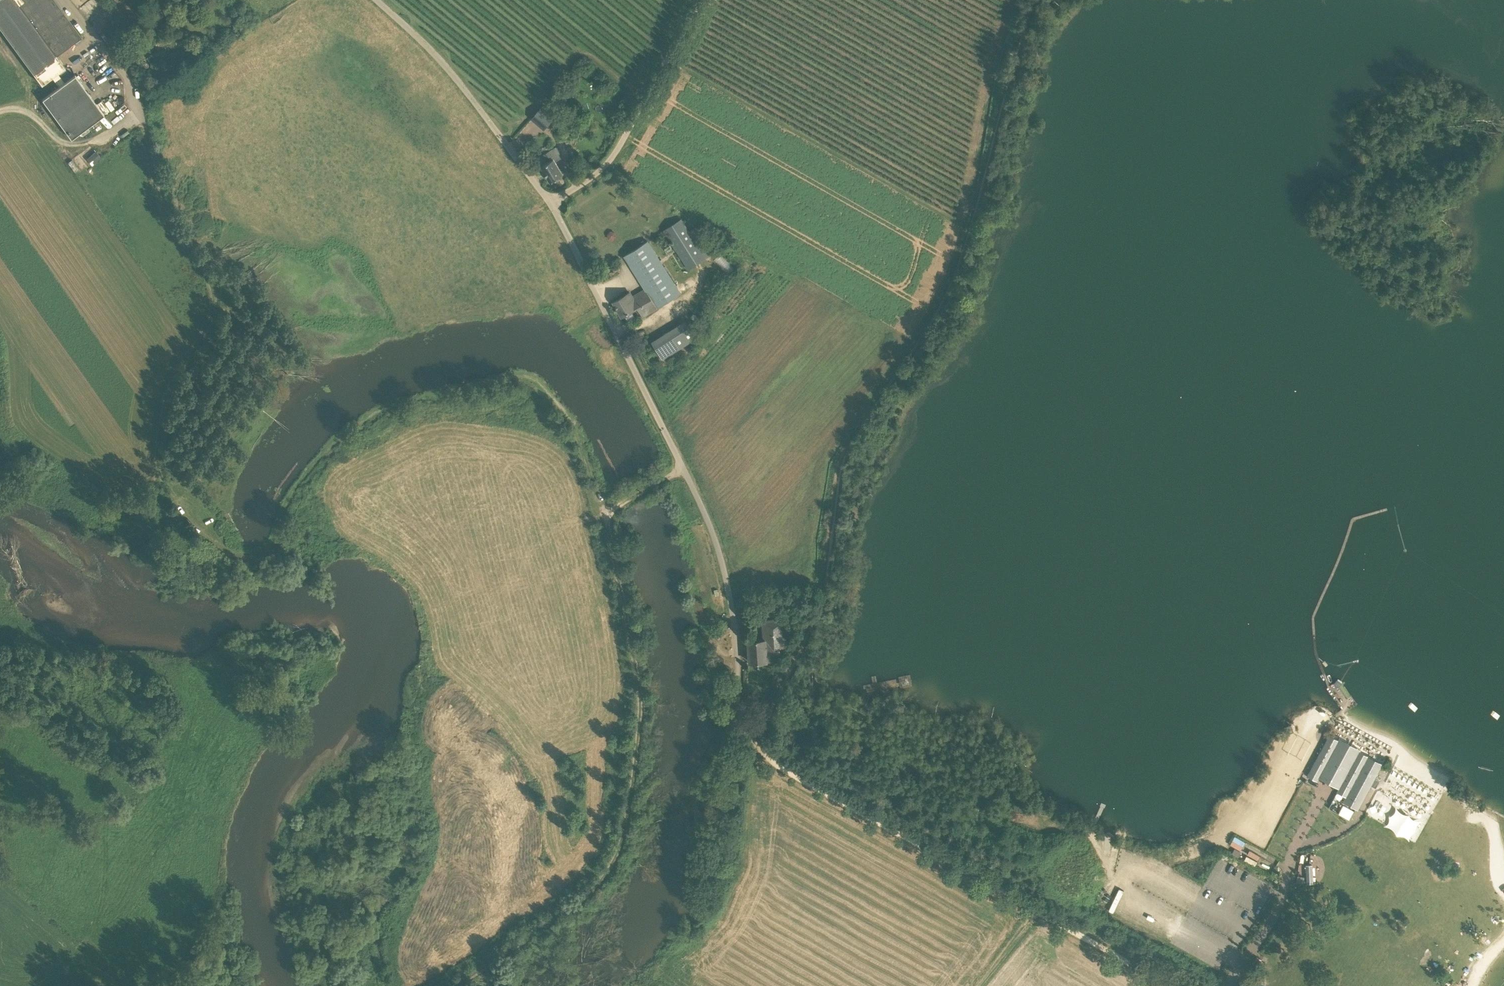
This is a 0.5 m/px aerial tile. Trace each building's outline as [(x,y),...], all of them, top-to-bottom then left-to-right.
[(41,83),(52,76),(59,87),(43,99),(72,138),(104,114),(75,75),(65,83),(57,72),(66,66),(57,53),(71,43),(81,36),(55,0),(0,0),(0,25),(41,83)] [(114,44),(121,53),(128,47),(122,38),(114,44)] [(566,106),(561,99),(552,105),(558,112),(566,106)] [(543,106),(531,119),(544,130),(556,117),(543,106)] [(576,127),(582,136),(588,132),(582,123),(576,127)] [(563,157),(557,146),(545,154),(549,161),(541,166),(550,182),(563,174),(556,162),(563,157)] [(96,151),(87,159),(93,165),(102,157),(96,151)] [(696,227),(689,231),(682,219),(665,230),(689,269),(713,254),(696,227)] [(648,241),(625,255),(646,289),(633,296),(630,292),(614,302),(622,316),(637,307),(643,316),(680,294),(648,241)] [(686,322),(653,342),(663,358),(696,338),(686,322)] [(779,646),(787,646),(786,619),(763,620),(764,639),(749,640),(750,661),(780,659),(779,646)] [(1338,740),(1330,736),(1308,776),(1316,780),(1318,777),(1326,781),(1327,777),(1334,781),(1333,784),(1339,788),(1337,792),(1346,796),(1344,801),(1358,809),(1380,768),(1366,761),(1369,756),(1359,751),(1360,749),(1339,738),(1338,740)] [(1242,849),(1246,840),(1235,835),(1231,844),(1242,849)] [(1249,849),(1247,853),(1257,859),(1260,855),(1249,849)]
